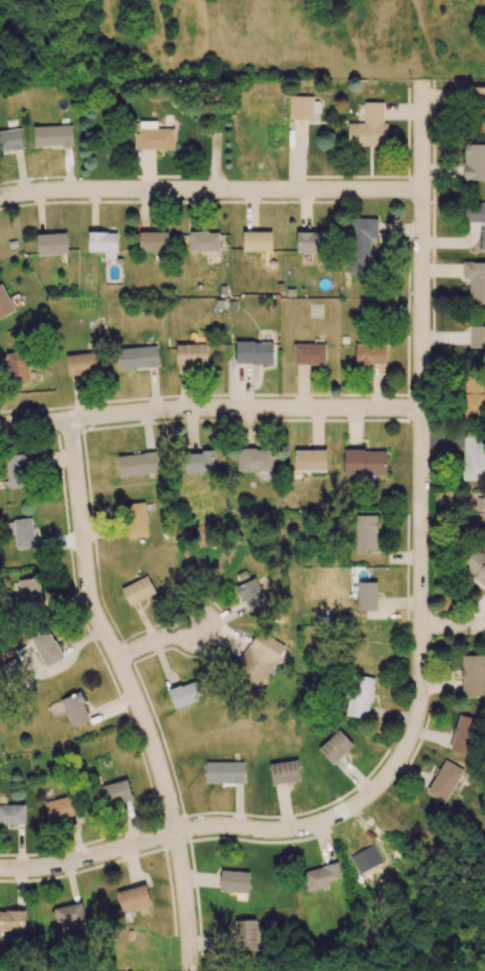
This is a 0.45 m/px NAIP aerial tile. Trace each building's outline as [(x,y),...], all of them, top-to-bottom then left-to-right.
[(472,87),(473,132),(484,132),(484,87),(472,87)] [(313,120),(313,96),(289,96),(289,120),(313,120)] [(383,103),(364,103),(364,123),(347,124),(348,145),(387,145),(387,124),(383,124),(383,103)] [(174,149),(173,128),(156,129),(156,121),(138,121),(139,150),(174,149)] [(33,127),(34,146),(72,145),(72,125),(33,127)] [(20,129),(0,131),(0,153),(22,150),(20,129)] [(464,144),(463,180),(484,181),(484,144),(464,144)] [(484,250),(484,204),(464,204),(464,222),(481,222),(481,249),(484,250)] [(348,273),(377,274),(378,252),(370,252),(370,238),(377,239),(378,218),(349,218),(348,273)] [(167,251),(168,232),(139,231),(139,250),(167,251)] [(88,251),(104,251),(104,259),(116,259),(117,233),(88,232),(88,251)] [(189,251),(219,251),(219,232),(190,232),(189,251)] [(271,232),(242,232),(243,251),(272,250),(271,232)] [(296,252),(325,253),(325,232),(296,232),(296,252)] [(37,255),(67,254),(66,233),(36,234),(37,255)] [(463,262),(462,278),(469,279),(469,304),(484,304),(484,262),(463,262)] [(14,311),(1,283),(0,284),(0,317),(14,311)] [(470,326),(469,348),(484,349),(484,326),(470,326)] [(236,341),(235,364),(272,364),(273,342),(236,341)] [(325,344),(294,343),(293,364),(325,364),(325,344)] [(355,365),(386,364),(385,343),(355,344),(355,365)] [(206,344),(176,345),(176,365),(207,364),(206,344)] [(118,348),(119,368),(157,367),(156,347),(118,348)] [(26,351),(6,354),(11,385),(30,382),(26,351)] [(97,374),(96,353),(66,354),(67,375),(97,374)] [(483,377),(463,378),(465,416),(484,415),(483,377)] [(484,480),(484,434),(464,434),(463,480),(484,480)] [(272,471),(272,449),(238,449),(238,470),(272,471)] [(326,471),(326,450),(295,450),(295,471),(326,471)] [(344,475),(386,476),(386,451),(344,450),(344,475)] [(158,472),(155,451),(117,456),(120,477),(158,472)] [(185,473),(213,472),(213,451),(185,452),(185,473)] [(6,455),(7,488),(29,487),(28,454),(6,455)] [(122,504),(127,539),(148,536),(143,501),(122,504)] [(355,549),(376,550),(377,516),(356,515),(355,549)] [(33,518),(14,519),(15,548),(34,547),(33,518)] [(474,548),(460,566),(484,586),(484,556),(474,548)] [(129,606),(155,593),(147,575),(120,588),(129,606)] [(236,586),(248,612),(267,604),(255,577),(236,586)] [(19,604),(40,603),(40,578),(19,579),(19,604)] [(377,582),(357,582),(357,611),(377,611),(377,582)] [(29,637),(45,668),(63,658),(48,628),(29,637)] [(283,643),(255,630),(234,676),(262,689),(283,643)] [(483,655),(462,656),(462,695),(484,695),(483,655)] [(346,715),(368,719),(374,678),(352,675),(346,715)] [(167,691),(174,709),(203,698),(196,680),(167,691)] [(60,699),(70,727),(90,719),(79,692),(60,699)] [(479,720),(459,715),(450,750),(470,755),(479,720)] [(318,749),(332,765),(353,745),(339,730),(318,749)] [(428,794),(446,802),(462,768),(443,760),(428,794)] [(300,781),(298,761),(269,764),(271,784),(300,781)] [(243,762),(205,762),(205,782),(243,783),(243,762)] [(94,788),(100,808),(132,799),(126,779),(94,788)] [(45,801),(47,820),(76,816),(73,797),(45,801)] [(25,824),(25,805),(0,805),(0,824),(25,824)] [(328,879),(341,877),(338,864),(303,870),(307,891),(329,887),(328,879)] [(249,871),(221,871),(220,892),(248,893),(249,871)] [(116,891),(120,912),(150,906),(146,885),(116,891)] [(85,923),(83,904),(54,907),(56,927),(85,923)] [(25,911),(0,911),(0,930),(24,930),(25,911)] [(256,920),(235,920),(236,950),(257,949),(256,920)]
